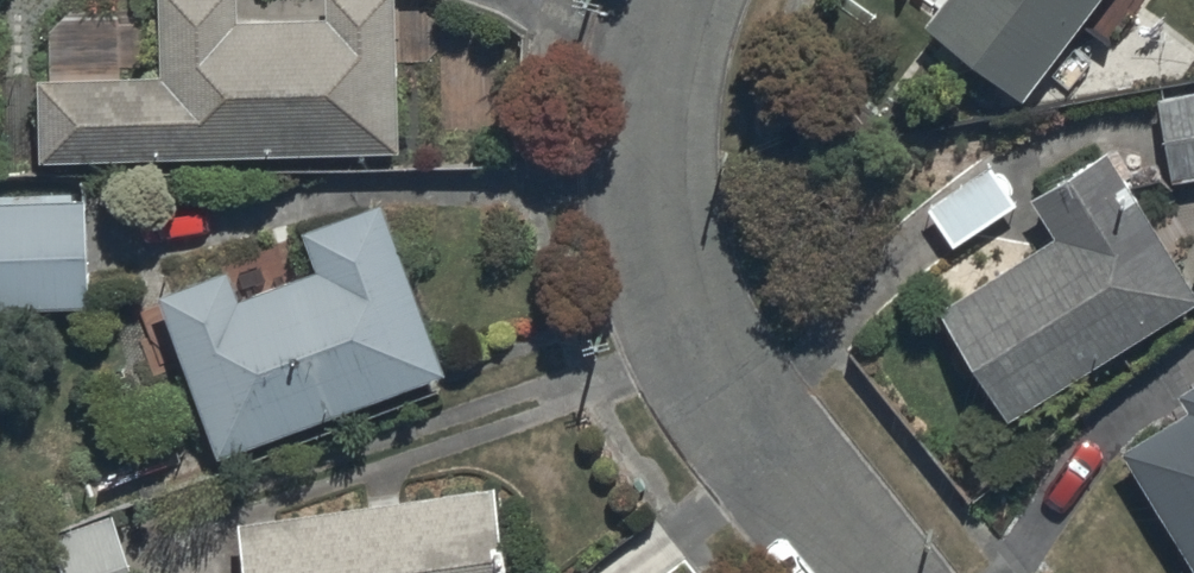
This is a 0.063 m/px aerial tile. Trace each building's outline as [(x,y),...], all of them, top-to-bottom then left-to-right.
[(39,172),(398,163),(394,0),(323,0),(324,29),(236,31),(235,0),(157,0),(159,85),(37,88),(39,172)] [(925,33),(1027,108),(1107,0),(950,0),(925,33)] [(1177,188),(1193,185),(1193,103),(1164,108),(1177,188)] [(1006,427),(1193,315),(1193,304),(1109,162),(1032,208),(1055,247),(938,316),(1006,427)] [(924,215),(952,256),(1015,213),(987,172),(924,215)] [(87,316),(86,204),(0,204),(0,316),(87,316)] [(159,306),(218,466),(445,383),(383,211),(302,241),(317,280),(241,308),(231,280),(159,306)] [(1189,572),(1193,572),(1193,396),(1179,406),(1189,421),(1125,462),(1189,572)] [(237,532),(243,572),(502,572),(493,500),(237,532)] [(2,572),(133,572),(114,520),(0,562),(0,567),(2,572)]
